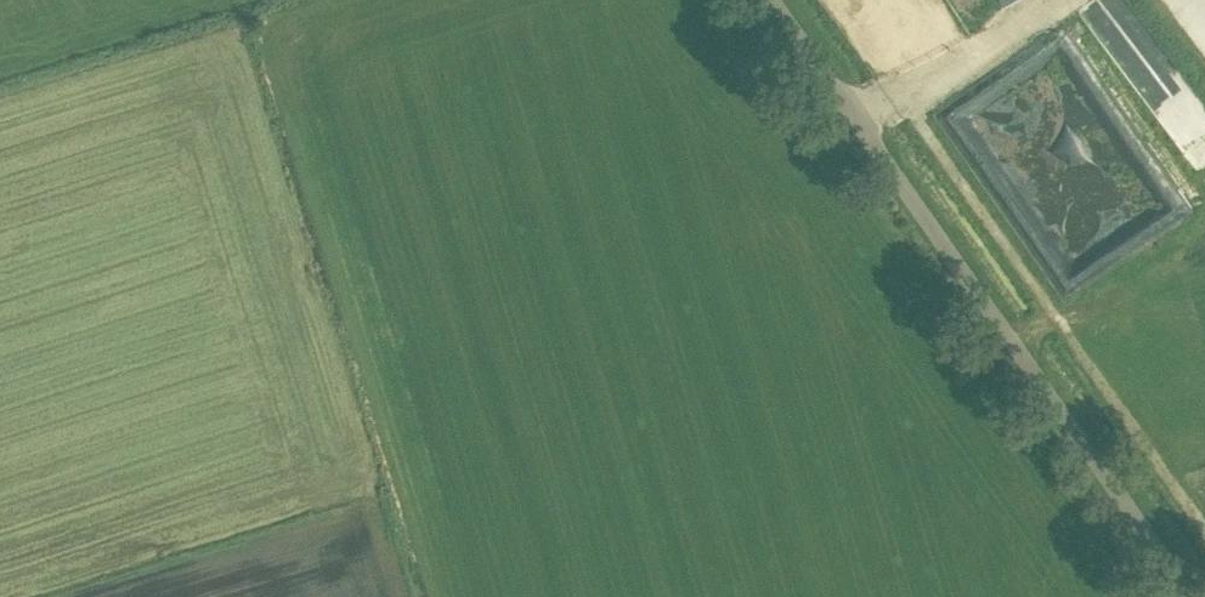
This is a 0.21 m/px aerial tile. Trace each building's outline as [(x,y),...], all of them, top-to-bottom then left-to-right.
[(1056,49),(962,103),(978,130),(1011,111),(1003,97),(1064,62),(1056,49)] [(1065,175),(1077,193),(1033,197),(1036,225),(1073,280),(1074,290),(1082,289),(1134,255),(1132,240),(1172,214),(1161,215),(1175,205),(1130,138),(1119,145),(1121,161),(1106,170),(1065,175)]
